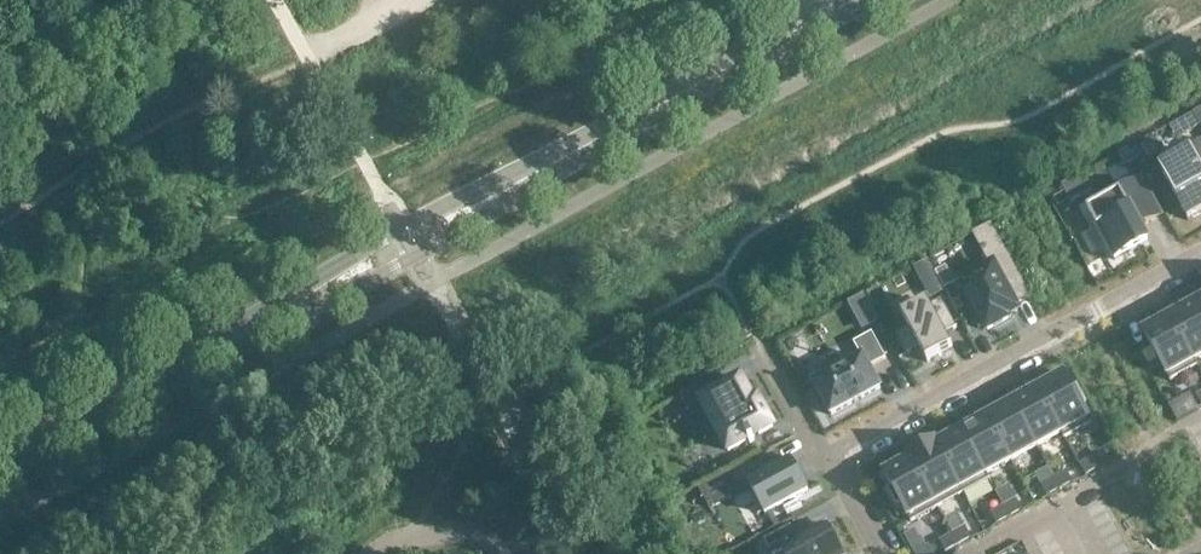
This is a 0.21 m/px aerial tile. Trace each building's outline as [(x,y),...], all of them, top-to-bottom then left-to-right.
[(1160,170),(1188,220),(1200,213),(1200,140),(1187,148),(1190,153),(1160,170)] [(1128,149),(1119,154),(1125,167),(1135,161),(1128,149)] [(1140,180),(1087,209),(1115,260),(1148,242),(1139,227),(1160,215),(1140,180)] [(992,268),(962,284),(975,306),(968,310),(979,329),(985,325),(988,330),(1008,319),(1006,316),(1017,310),(1014,304),(1029,296),(1005,252),(988,262),(992,268)] [(927,260),(914,267),(931,298),(944,291),(927,260)] [(863,294),(848,302),(855,315),(870,308),(863,294)] [(1200,313),(1200,294),(1193,298),(1200,313)] [(1194,361),(1200,357),(1200,313),(1193,298),(1177,307),(1179,311),(1170,316),(1194,361)] [(908,327),(896,334),(907,354),(919,348),(927,363),(953,349),(945,334),(957,327),(941,300),(929,306),(927,302),(902,316),(908,327)] [(1143,331),(1167,375),(1194,361),(1170,316),(1143,331)] [(861,358),(814,384),(831,415),(880,389),(869,367),(885,358),(872,333),(853,343),(861,358)] [(1062,433),(1089,418),(1065,374),(1038,388),(1062,433)] [(701,402),(728,451),(760,433),(762,436),(766,434),(765,431),(773,427),(757,399),(753,402),(740,378),(713,393),(706,380),(678,396),(686,410),(701,402)] [(1010,398),(1037,447),(1062,433),(1038,388),(1028,394),(1026,389),(1010,398)] [(987,416),(1011,461),(1037,447),(1010,398),(994,407),(996,411),(987,416)] [(961,430),(986,474),(1011,461),(987,416),(961,430)] [(936,444),(960,488),(986,474),(961,430),(937,444),(936,444)] [(910,458),(935,502),(960,488),(936,444),(937,444),(936,441),(908,456),(909,459),(910,458)] [(749,485),(765,514),(808,491),(792,461),(781,467),(774,454),(747,469),(754,482),(749,485)] [(884,473),(908,517),(935,502),(910,458),(909,459),(884,473)] [(1085,475),(1098,468),(1092,458),(1079,465),(1085,475)] [(1060,489),(1072,482),(1067,472),(1054,479),(1060,489)] [(1041,485),(1047,496),(1060,489),(1054,479),(1041,485)] [(1009,517),(1021,510),(1016,499),(1003,506),(1009,517)] [(990,513),(996,524),(1009,517),(1003,506),(990,513)] [(764,540),(771,553),(776,553),(782,551),(784,553),(842,553),(826,525),(797,540),(789,526),(764,540)] [(971,538),(965,527),(952,534),(958,545),(971,538)] [(904,536),(909,544),(914,553),(932,553),(928,547),(926,548),(921,538),(919,539),(914,530),(904,536)] [(952,534),(939,541),(945,552),(958,545),(952,534)]
